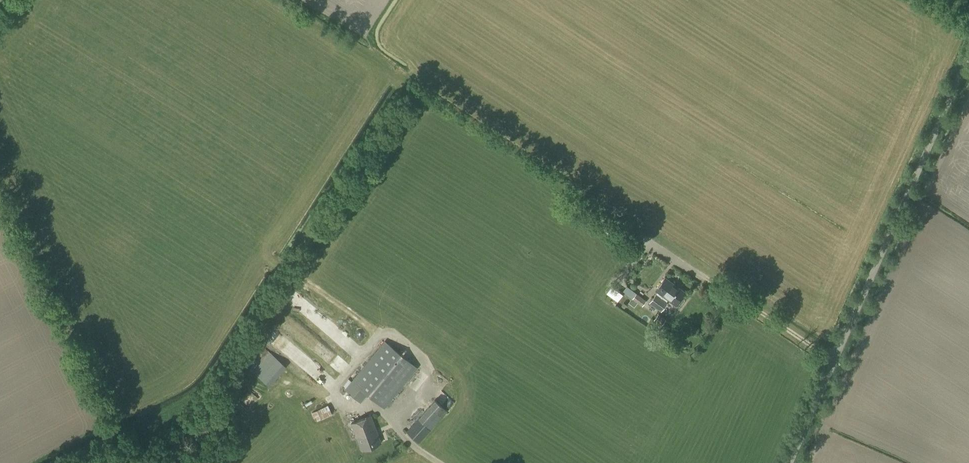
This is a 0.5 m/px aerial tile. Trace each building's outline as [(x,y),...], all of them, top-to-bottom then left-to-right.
[(665,297),(675,285),(665,277),(655,290),(657,291),(665,297)] [(623,293),(611,285),(606,292),(617,301),(623,293)] [(665,297),(668,299),(676,305),(685,292),(675,285),(665,297)] [(626,286),(622,292),(642,306),(646,300),(644,298),(626,286)] [(668,299),(665,297),(657,291),(648,303),(661,312),(668,302),(667,301),(668,299)] [(661,325),(666,319),(658,313),(653,319),(661,325)] [(384,408),(406,381),(417,368),(385,341),(373,355),(345,390),(360,402),(367,394),(384,408)] [(269,386),(286,367),(266,349),(250,368),(269,386)] [(297,401),(305,407),(311,399),(303,393),(297,401)] [(245,401),(251,409),(259,403),(253,395),(245,401)] [(419,443),(442,417),(447,411),(435,400),(430,406),(406,431),(419,443)] [(321,419),(332,414),(328,405),(316,410),(319,416),(315,418),(317,421),(320,419),(321,419)] [(362,450),(380,442),(375,429),(376,429),(370,415),(351,423),(356,437),(357,437),(362,450)]
